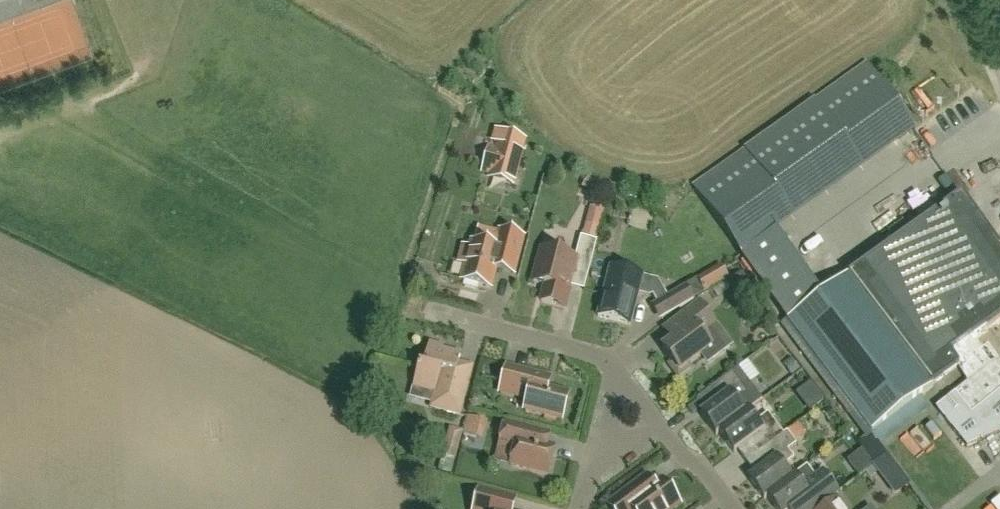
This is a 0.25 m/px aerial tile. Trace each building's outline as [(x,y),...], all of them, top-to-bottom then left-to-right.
[(36,0),(0,0),(0,14),(36,1),(36,0)] [(778,227),(917,128),(867,59),(692,184),(788,319),(825,293),(778,227)] [(489,148),(482,173),(488,175),(488,178),(512,184),(522,147),(524,139),(523,139),(505,134),(493,131),(490,142),(498,144),(496,150),(489,148)] [(987,326),(999,317),(999,249),(961,195),(847,277),(825,293),(788,319),(872,433),(932,388),(931,386),(956,367),(967,383),(953,394),(954,395),(935,410),(966,449),(999,434),(999,343),(987,326)] [(836,229),(816,245),(823,254),(844,238),(836,229)] [(472,243),(470,249),(462,247),(458,263),(466,266),(461,282),(464,282),(463,286),(463,287),(474,290),(475,289),(476,286),(488,289),(493,270),(512,275),(522,238),(499,232),(494,249),(472,243)] [(567,291),(568,287),(573,268),(588,272),(596,241),(580,237),(574,260),(541,251),(532,284),(543,287),(540,302),(564,309),(569,291),(567,291)] [(670,295),(666,298),(657,282),(610,269),(596,317),(629,326),(639,289),(649,292),(656,303),(649,307),(659,323),(679,310),(693,302),(685,289),(671,297),(670,295)] [(699,304),(677,320),(676,318),(660,330),(671,344),(662,351),(671,363),(668,366),(677,376),(682,376),(691,369),(689,366),(698,359),(706,369),(726,354),(709,332),(716,327),(699,304)] [(411,389),(433,394),(429,409),(460,417),(473,366),(458,362),(459,356),(441,351),(442,348),(428,344),(423,362),(418,361),(411,389)] [(715,436),(718,434),(761,401),(749,384),(758,377),(748,363),(738,370),(710,391),(719,403),(704,414),(701,417),(715,436)] [(555,380),(544,377),(507,368),(501,393),(529,399),(526,411),(562,421),(568,396),(552,392),(555,380)] [(806,380),(791,393),(806,411),(822,399),(806,380)] [(763,450),(783,436),(767,415),(755,423),(747,413),(762,402),(761,401),(718,434),(733,454),(752,440),(760,452),(763,450)] [(530,428),(530,430),(506,424),(500,448),(516,453),(513,467),(548,476),(555,450),(547,447),(550,434),(530,428)] [(455,460),(463,432),(449,429),(442,457),(455,460)] [(767,498),(790,479),(782,468),(794,459),(787,451),(795,445),(786,433),(783,436),(763,450),(772,462),(748,479),(764,500),(767,498)] [(869,437),(842,460),(855,476),(866,466),(891,495),(907,482),(869,437)] [(807,467),(790,479),(767,498),(775,508),(817,508),(838,494),(822,473),(815,478),(807,467)] [(655,487),(645,474),(628,486),(631,490),(608,506),(610,508),(676,508),(678,507),(660,483),(655,487)] [(502,497),(477,491),(472,508),(515,508),(517,499),(503,495),(502,497)] [(836,500),(825,508),(843,508),(836,500)]
